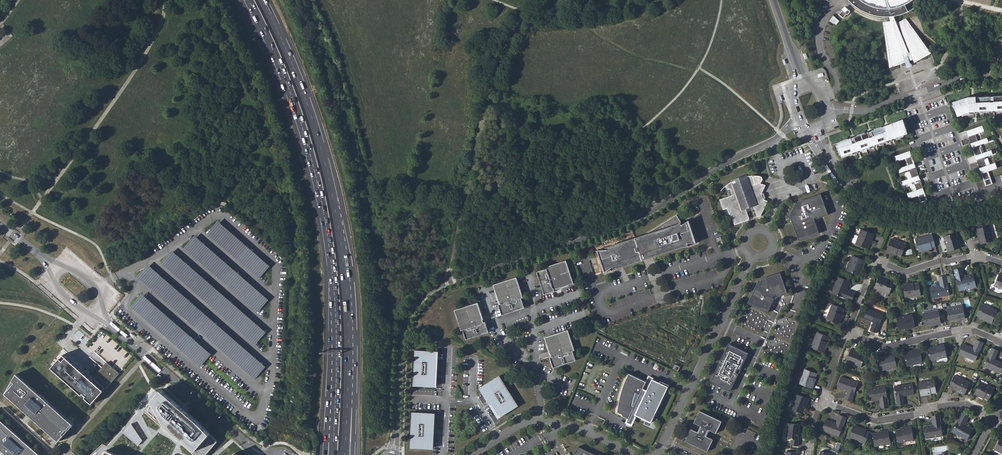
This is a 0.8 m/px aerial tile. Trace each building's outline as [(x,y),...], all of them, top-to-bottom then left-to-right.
[(889,65),(889,68),(905,62),(907,68),(909,67),(911,67),(909,61),(913,60),(914,63),(921,59),(923,58),(931,53),(906,18),(899,21),(900,27),(898,28),(895,17),(901,15),(905,13),(908,12),(906,8),(905,5),(912,0),(851,0),(854,4),(859,8),(864,11),(870,14),(874,15),(879,16),(883,17),(889,17),(890,21),(883,22),(889,65)] [(839,13),(844,18),(850,10),(845,6),(839,13)] [(833,15),(828,21),(836,26),(839,21),(833,15)] [(964,97),(952,101),(956,115),(961,113),(962,114),(970,111),(969,110),(980,109),(980,110),(987,109),(997,108),(998,109),(1001,109),(1001,94),(996,94),(996,95),(986,96),(986,95),(978,96),(975,96),(975,97),(967,98),(967,97),(964,98),(964,97)] [(837,148),(840,153),(841,153),(842,157),(852,153),(852,152),(861,149),(861,150),(869,148),(869,146),(878,143),(879,144),(886,142),(886,140),(896,137),(897,138),(903,136),(903,134),(906,133),(906,130),(907,130),(903,119),(891,123),(892,124),(882,127),(881,126),(874,129),(875,130),(865,133),(865,132),(857,135),(857,136),(848,139),(847,138),(837,142),(838,144),(837,144),(837,146),(837,147),(837,148)] [(967,129),(985,184),(992,182),(989,171),(997,167),(995,161),(987,164),(985,156),(992,153),(991,149),(983,152),(980,144),(988,141),(986,136),(977,139),(975,133),(984,130),(982,124),(967,129)] [(910,151),(894,156),(896,161),(905,158),(907,165),(898,168),(900,172),(906,170),(909,178),(903,180),(904,184),(909,183),(912,191),(907,193),(909,198),(918,196),(920,201),(927,199),(922,187),(918,175),(914,163),(910,151)] [(762,214),(769,200),(765,198),(765,197),(763,198),(761,193),(763,192),(765,186),(762,185),(760,185),(760,184),(761,183),(761,182),(762,180),(762,179),(761,178),(761,177),(760,177),(759,176),(758,176),(757,176),(754,176),(750,176),(746,177),(742,178),(738,180),(733,182),(730,185),(726,189),(728,191),(730,191),(732,195),(721,199),(725,209),(728,208),(731,215),(732,215),(736,224),(750,219),(750,218),(746,207),(754,204),(758,215),(759,214),(759,215),(762,214)] [(796,202),(789,215),(791,216),(790,217),(798,240),(819,233),(814,218),(816,217),(816,218),(828,214),(821,193),(798,201),(798,203),(796,202)] [(606,249),(596,250),(602,273),(608,269),(609,271),(688,245),(688,242),(695,243),(688,220),(681,224),(676,214),(634,238),(605,247),(606,249)] [(269,266),(218,222),(207,234),(259,278),(269,266)] [(977,238),(978,244),(992,239),(988,225),(976,228),(978,238),(977,238)] [(874,232),(862,227),(859,234),(856,233),(855,233),(853,239),(853,240),(856,241),(856,242),(868,247),(871,238),(872,238),(874,232)] [(942,234),(946,249),(960,246),(959,239),(957,239),(955,231),(942,234)] [(926,247),(935,245),(932,233),(915,237),(918,251),(926,249),(926,247)] [(268,300),(195,236),(184,249),(257,312),(268,300)] [(891,236),(886,250),(892,252),(893,251),(901,254),(906,242),(891,236)] [(266,332),(172,251),(162,263),(256,344),(266,332)] [(851,256),(845,271),(857,275),(860,266),(861,267),(863,260),(851,256)] [(573,283),(566,260),(545,266),(546,268),(536,271),(544,294),(554,290),(553,289),(556,288),(556,286),(559,285),(559,287),(568,285),(573,283)] [(265,367),(148,266),(138,278),(255,379),(265,367)] [(954,269),(959,290),(974,287),(972,274),(962,275),(961,268),(954,269)] [(993,285),(1001,289),(1001,273),(998,271),(993,285)] [(748,303),(768,313),(774,299),(772,297),(774,294),(777,297),(787,293),(780,272),(761,279),(762,280),(759,283),(758,282),(748,303)] [(879,274),(874,287),(888,292),(892,281),(884,278),(885,276),(879,274)] [(930,288),(931,297),(948,294),(945,276),(938,277),(940,285),(930,288)] [(492,284),(494,289),(497,298),(499,297),(500,300),(499,300),(499,303),(498,304),(501,314),(524,307),(520,298),(522,297),(516,277),(492,284)] [(836,277),(830,293),(850,300),(853,293),(844,290),(848,281),(836,277)] [(902,286),(905,298),(920,295),(918,284),(909,286),(909,284),(902,286)] [(210,354),(142,295),(131,307),(199,366),(210,354)] [(485,330),(482,320),(480,320),(479,318),(478,318),(477,315),(479,315),(476,306),(475,301),(451,308),(458,328),(459,328),(462,337),(485,330)] [(831,303),(825,318),(838,323),(841,317),(839,316),(843,308),(831,303)] [(998,309),(981,303),(977,313),(986,317),(986,318),(993,321),(998,309)] [(947,308),(950,320),(959,318),(959,320),(965,318),(962,305),(947,308)] [(866,308),(862,317),(871,321),(868,329),(875,332),(882,314),(866,308)] [(923,312),(925,324),(935,322),(935,323),(941,322),(938,309),(923,312)] [(896,316),(899,328),(909,326),(909,327),(916,326),(912,313),(896,316)] [(544,337),(546,343),(549,351),(551,350),(552,353),(550,354),(551,357),(550,357),(553,368),(576,360),(572,351),(574,350),(567,330),(544,337)] [(816,330),(810,345),(824,350),(826,343),(824,343),(828,334),(816,330)] [(973,349),(963,344),(959,354),(976,361),(984,343),(977,340),(973,349)] [(748,353),(729,343),(720,361),(721,361),(720,365),(719,364),(710,382),(730,391),(738,374),(737,373),(739,370),(740,370),(748,353)] [(929,347),(931,360),(946,357),(943,343),(938,345),(938,346),(929,347)] [(850,347),(845,360),(860,365),(864,354),(858,351),(858,350),(850,347)] [(437,349),(416,348),(414,384),(435,385),(437,349)] [(904,352),(907,364),(922,362),(919,348),(913,349),(913,350),(904,352)] [(984,365),(1000,372),(1001,367),(1001,363),(994,359),(998,350),(993,348),(984,365)] [(879,357),(881,369),(896,366),(893,352),(887,354),(887,355),(879,357)] [(92,404),(119,374),(107,363),(93,378),(92,380),(63,354),(51,368),(92,404)] [(806,366),(800,381),(813,386),(816,379),(815,379),(817,371),(806,366)] [(74,424),(17,373),(5,393),(59,441),(74,424)] [(650,385),(646,384),(646,382),(629,374),(628,376),(626,380),(625,384),(623,388),(622,394),(621,396),(621,399),(620,403),(620,405),(619,410),(619,413),(619,414),(619,413),(624,415),(623,416),(630,419),(633,412),(636,413),(636,414),(651,422),(667,389),(651,381),(650,385)] [(517,406),(499,375),(481,386),(500,416),(517,406)] [(842,375),(837,386),(848,390),(845,398),(851,400),(858,381),(842,375)] [(955,376),(949,387),(958,391),(957,392),(963,395),(969,384),(955,376)] [(918,382),(920,396),(927,395),(927,394),(935,392),(933,380),(918,382)] [(978,382),(972,395),(978,397),(978,396),(987,400),(993,389),(978,382)] [(895,385),(898,404),(903,404),(902,395),(913,393),(911,383),(895,385)] [(870,387),(871,399),(880,398),(882,407),(889,406),(886,385),(870,387)] [(200,425),(161,391),(153,401),(164,424),(196,451),(210,435),(200,425)] [(807,404),(809,398),(796,393),(793,399),(792,398),(789,399),(787,406),(790,407),(790,408),(803,412),(806,404),(807,404)] [(153,401),(145,411),(195,454),(206,454),(216,442),(210,435),(196,451),(164,424),(153,401)] [(433,411),(413,410),(411,445),(432,447),(433,411)] [(722,421),(699,410),(694,422),(701,426),(702,426),(699,432),(698,432),(691,428),(685,441),(707,451),(713,439),(706,436),(705,435),(708,429),(709,430),(716,433),(722,421)] [(636,413),(633,412),(630,419),(628,424),(631,425),(636,414),(636,413)] [(965,413),(953,431),(968,441),(975,430),(967,425),(972,417),(965,413)] [(828,420),(824,430),(840,436),(847,417),(841,415),(838,423),(828,420)] [(925,427),(927,439),(944,437),(941,416),(932,416),(934,426),(925,427)] [(0,419),(0,449),(7,454),(41,454),(0,419)] [(790,421),(788,435),(791,436),(791,442),(799,443),(801,423),(790,421)] [(132,424),(124,433),(138,445),(142,440),(132,424)] [(851,438),(866,444),(870,433),(861,430),(862,427),(855,425),(851,438)] [(898,431),(899,443),(914,441),(912,427),(906,427),(907,429),(898,431)] [(874,434),(876,446),(891,444),(889,430),(883,431),(883,433),(874,434)] [(579,445),(574,454),(599,454),(579,445)]
